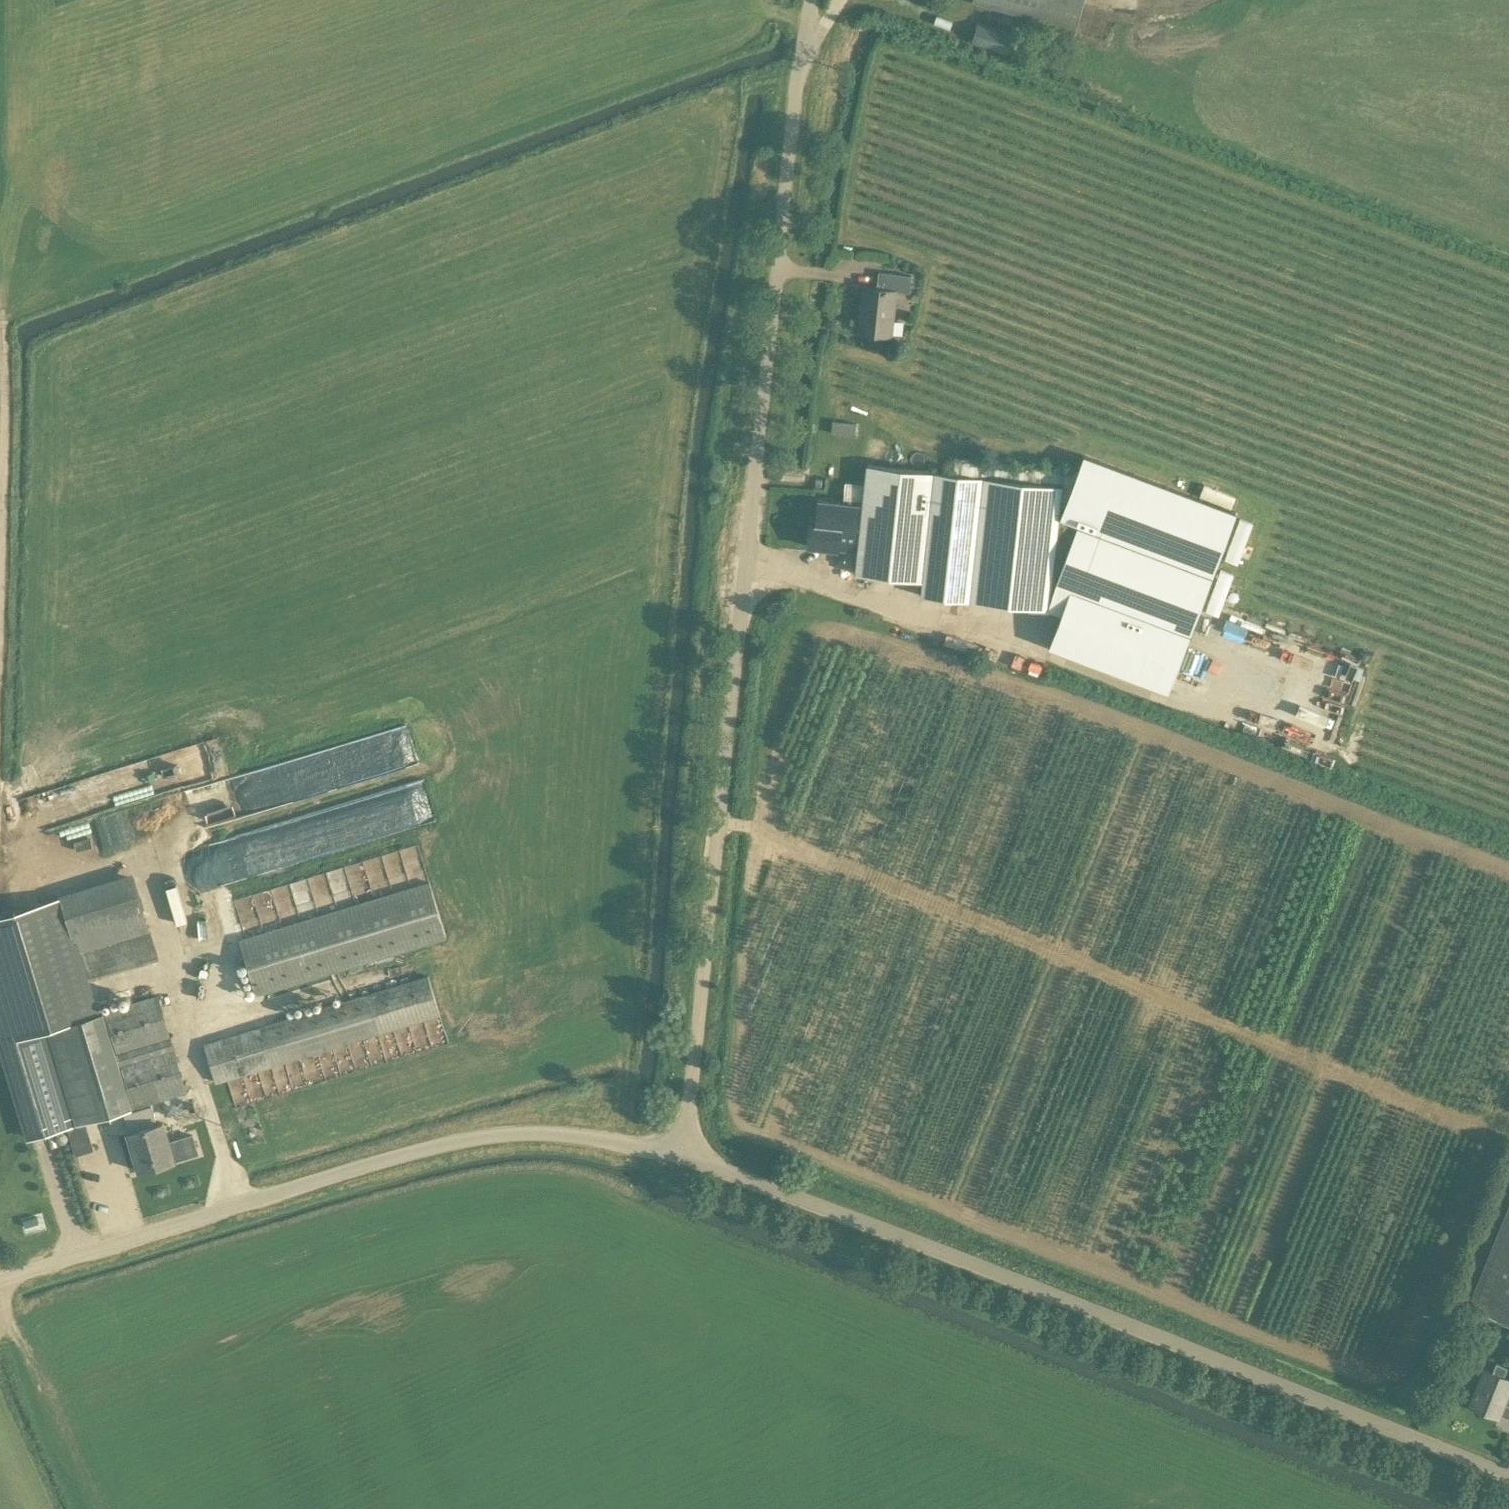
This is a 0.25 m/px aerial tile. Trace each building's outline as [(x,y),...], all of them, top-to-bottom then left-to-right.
[(977,22),(972,42),(1010,53),(1016,34),(977,22)] [(879,272),(877,288),(863,286),(859,333),(892,336),(896,290),(910,291),(911,276),(879,272)] [(1237,511),(1085,455),(1060,517),(1078,525),(1056,582),(1071,588),(1048,646),(1154,686),(1199,570),(1213,575),(1237,511)] [(838,540),(859,542),(855,574),(922,582),(920,595),(1050,608),(1062,485),(867,465),(863,499),(843,498),(814,495),(812,518),(808,546),(837,549),(838,540)] [(1208,610),(1222,613),(1233,570),(1219,567),(1208,610)] [(226,769),(217,737),(157,755),(166,786),(226,769)] [(66,828),(72,852),(94,847),(94,843),(121,837),(123,846),(145,841),(139,817),(130,819),(128,812),(116,815),(119,824),(79,833),(77,825),(66,828)] [(175,1161),(199,1154),(193,1135),(169,1142),(164,1122),(157,1124),(151,1103),(188,1092),(158,995),(101,1012),(92,982),(159,960),(151,930),(133,872),(54,896),(0,912),(0,1048),(27,1139),(66,1128),(75,1155),(95,1149),(86,1121),(122,1110),(129,1133),(140,1171),(175,1161)] [(239,939),(256,995),(447,937),(430,881),(239,939)] [(428,975),(205,1043),(216,1083),(440,1015),(428,975)] [(1470,1305),(1508,1321),(1508,1208),(1470,1305)] [(1468,1328),(1452,1367),(1472,1376),(1488,1337),(1468,1328)] [(1505,1403),(1508,1394),(1508,1378),(1504,1376),(1507,1367),(1496,1362),(1492,1372),(1484,1368),(1469,1405),(1500,1417),(1501,1414),(1508,1418),(1508,1405),(1505,1403)]
